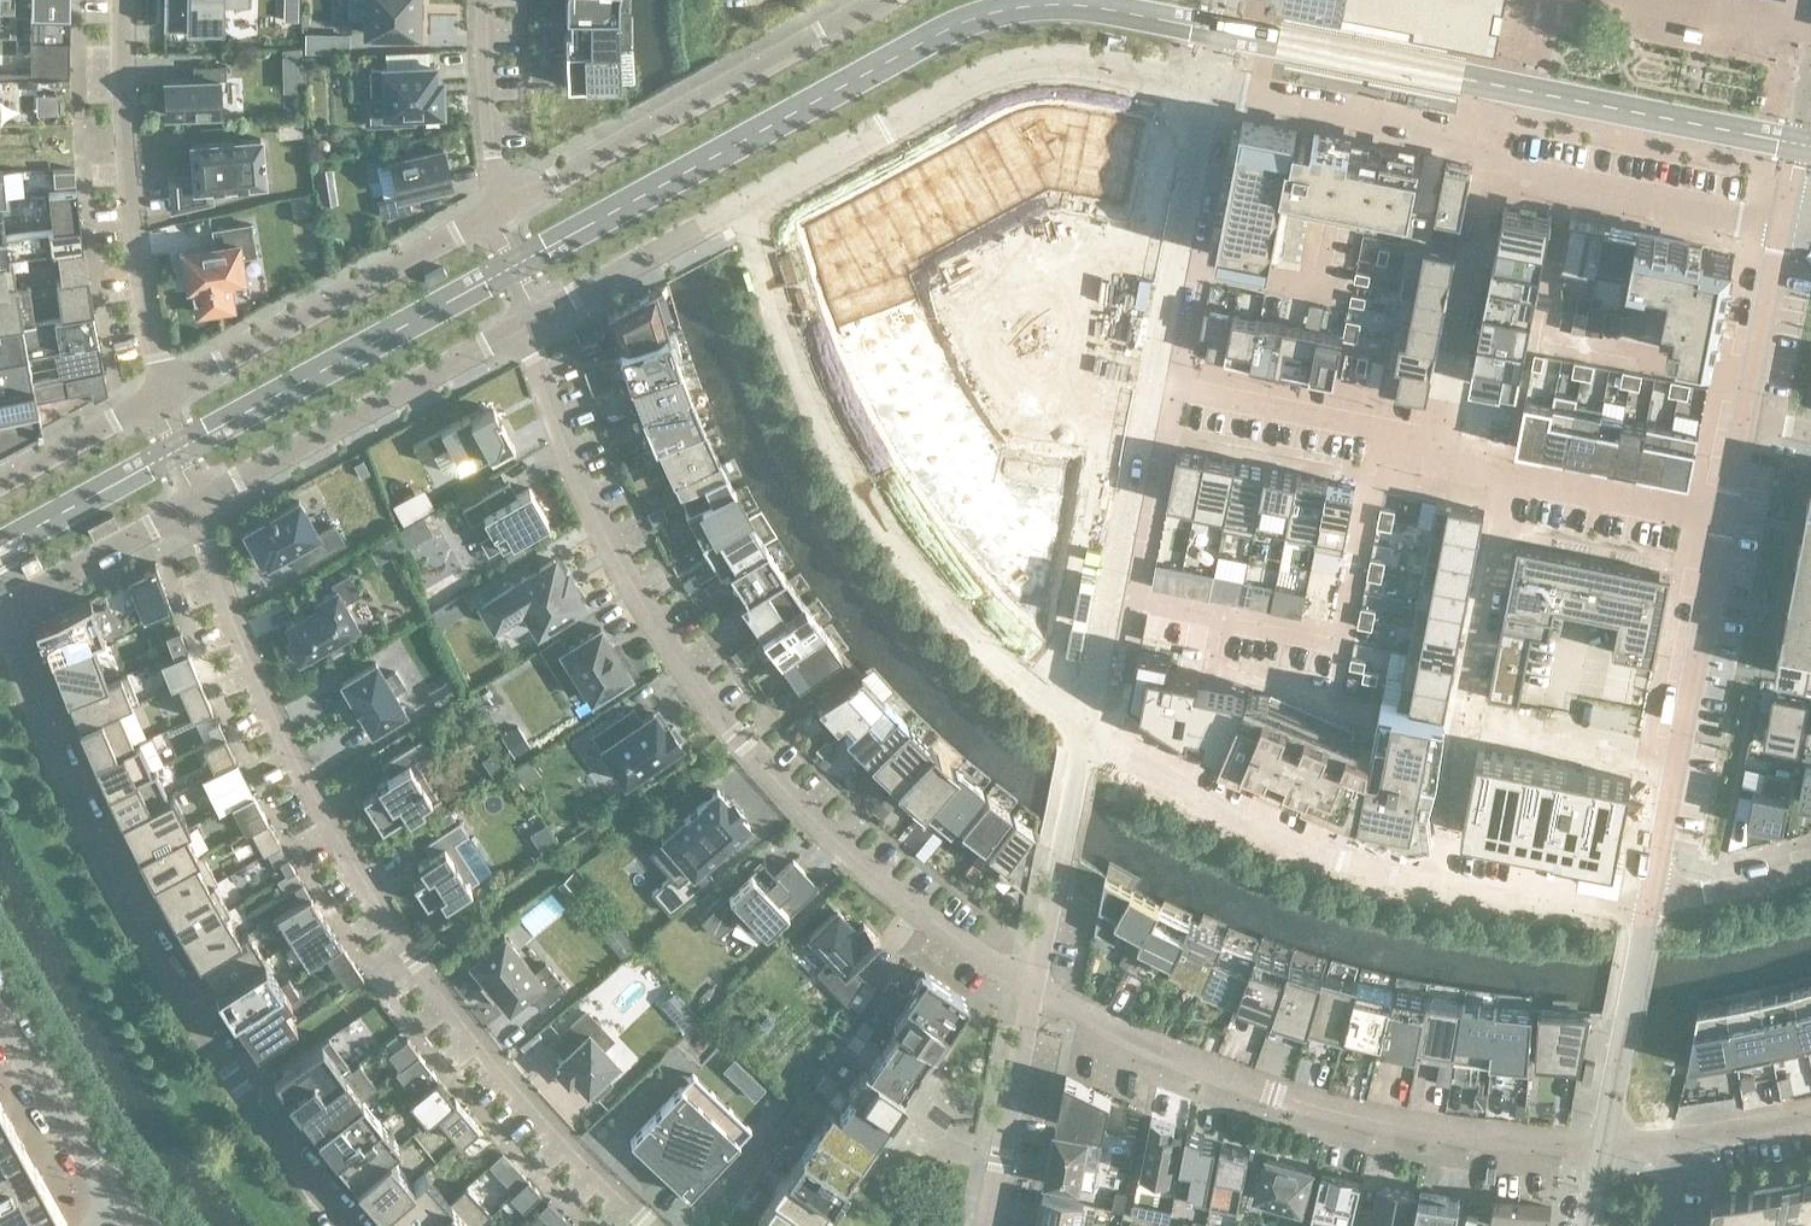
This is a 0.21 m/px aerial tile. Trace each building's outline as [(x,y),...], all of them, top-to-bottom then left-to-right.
[(13,14),(68,15),(68,0),(14,0),(13,14)] [(162,26),(222,27),(222,6),(249,7),(249,0),(163,0),(162,26)] [(366,31),(366,33),(416,34),(417,0),(366,0),(366,31)] [(568,15),(617,15),(617,0),(564,0),(564,15),(568,15)] [(1339,8),(1343,9),(1344,7),(1345,2),(1345,0),(1296,0),(1339,8)] [(1345,2),(1436,19),(1434,27),(1497,39),(1504,0),(1345,0),(1345,2)] [(30,37),(68,36),(68,15),(30,14),(30,37)] [(617,15),(568,15),(569,31),(564,31),(564,51),(617,49),(617,15)] [(305,31),(305,50),(347,51),(347,31),(305,31)] [(532,35),(532,63),(556,63),(555,35),(532,35)] [(68,73),(68,36),(30,37),(29,37),(30,74),(68,73)] [(300,47),(281,48),(282,61),(300,60),(300,47)] [(1277,79),(1323,82),(1325,50),(1279,47),(1277,79)] [(617,49),(564,51),(566,86),(619,83),(617,49)] [(225,79),(225,65),(192,66),(193,79),(163,81),(165,115),(220,113),(218,79),(225,79)] [(413,114),(442,113),(441,79),(435,79),(434,65),(369,67),(371,98),(383,97),(384,115),(392,115),(392,124),(413,123),(413,114)] [(30,74),(0,74),(0,121),(70,120),(68,73),(30,74)] [(1006,120),(806,229),(807,230),(811,246),(815,262),(820,278),(825,293),(830,307),(834,319),(839,331),(841,336),(845,347),(850,358),(872,406),(898,453),(928,499),(961,542),(995,582),(996,583),(1034,621),(1040,627),(1066,498),(1013,488),(1020,457),(998,452),(970,410),(947,368),(926,324),(905,270),(1048,192),(1071,197),(1072,197),(1122,207),(1123,207),(1139,125),(1088,115),(1087,116),(1067,112),(1060,111),(1052,110),(1044,110),(1036,111),(1028,112),(1027,113),(1021,114),(1013,117),(1006,120)] [(1296,131),(1242,121),(1216,256),(1270,266),(1270,264),(1275,265),(1278,246),(1287,248),(1289,237),(1282,235),(1290,192),(1368,208),(1367,209),(1379,211),(1381,204),(1410,210),(1421,156),(1313,135),(1313,138),(1295,135),(1296,131)] [(172,210),(204,202),(203,187),(261,182),(261,183),(263,182),(263,180),(259,140),(260,140),(259,138),(257,138),(257,139),(192,144),(190,144),(190,146),(193,174),(169,176),(172,210)] [(451,185),(442,147),(389,159),(397,195),(377,200),(381,217),(410,210),(407,195),(451,185)] [(1474,160),(1448,155),(1436,214),(1462,219),(1468,186),(1469,186),(1474,160)] [(331,167),(312,170),(314,186),(334,183),(331,167)] [(74,169),(35,169),(37,194),(76,190),(74,169)] [(76,190),(48,193),(52,229),(79,226),(76,190)] [(1072,203),(1067,229),(1116,238),(1121,213),(1072,203)] [(1551,215),(1504,206),(1493,260),(1541,269),(1551,215)] [(1036,212),(1034,222),(1048,225),(1050,215),(1036,212)] [(1605,226),(1570,219),(1561,267),(1596,273),(1605,226)] [(254,255),(249,224),(212,230),(215,247),(178,253),(181,273),(186,272),(186,274),(191,273),(192,282),(187,283),(188,286),(192,285),(197,313),(231,308),(227,280),(242,277),(239,258),(254,255)] [(79,226),(52,229),(4,235),(0,236),(0,259),(11,257),(58,251),(82,248),(79,226)] [(1627,279),(1636,232),(1605,226),(1596,273),(1627,279)] [(1067,229),(1062,253),(1111,263),(1116,238),(1067,229)] [(1669,282),(1660,328),(1666,329),(1670,330),(1667,346),(1678,348),(1677,352),(1713,359),(1733,256),(1729,255),(1711,251),(1711,252),(1703,250),(1704,246),(1689,243),(1636,232),(1627,279),(1647,283),(1648,278),(1659,280),(1669,282)] [(1032,233),(1029,247),(1039,249),(1042,235),(1032,233)] [(1403,267),(1450,276),(1455,252),(1407,243),(1403,267)] [(1029,247),(1026,261),(1037,263),(1039,249),(1029,247)] [(86,276),(82,248),(58,251),(62,280),(86,276)] [(1378,248),(1376,262),(1385,264),(1388,249),(1378,248)] [(1062,253),(1057,278),(1106,288),(1111,263),(1062,253)] [(0,259),(0,289),(15,287),(11,257),(0,259)] [(1489,283),(1536,292),(1541,269),(1493,260),(1489,283)] [(423,276),(427,284),(446,274),(442,266),(423,276)] [(1398,290),(1446,299),(1450,276),(1403,267),(1398,290)] [(1356,272),(1354,281),(1368,284),(1370,274),(1356,272)] [(86,276),(62,280),(55,281),(60,317),(91,312),(86,276)] [(1057,278),(1053,303),(1102,312),(1106,288),(1057,278)] [(1022,282),(1019,296),(1030,298),(1032,284),(1022,282)] [(1536,292),(1489,283),(1484,307),(1532,316),(1536,292)] [(606,315),(616,348),(666,331),(662,315),(667,314),(659,286),(606,315)] [(21,324),(15,287),(0,289),(0,327),(21,324)] [(1394,312),(1442,322),(1446,299),(1398,290),(1394,312)] [(1351,294),(1349,304),(1363,307),(1365,297),(1351,294)] [(1019,296),(1017,310),(1027,312),(1030,298),(1019,296)] [(1053,303),(1048,327),(1097,337),(1102,312),(1053,303)] [(1308,305),(1305,319),(1319,322),(1322,307),(1308,305)] [(1484,307),(1479,335),(1526,345),(1532,316),(1484,307)] [(1234,313),(1205,308),(1197,352),(1225,358),(1234,313)] [(1588,314),(1584,334),(1597,336),(1602,312),(1589,309),(1588,314)] [(1588,314),(1575,311),(1571,331),(1584,334),(1588,314)] [(97,341),(92,312),(91,312),(60,317),(0,328),(0,359),(59,348),(97,341)] [(1389,338),(1437,347),(1442,322),(1394,312),(1389,338)] [(1234,313),(1225,358),(1251,363),(1259,318),(1234,313)] [(1259,318),(1251,363),(1275,367),(1284,323),(1259,318)] [(1358,332),(1360,323),(1346,320),(1344,329),(1358,332)] [(1319,330),(1284,323),(1275,367),(1310,374),(1319,330)] [(1048,327),(1043,352),(1092,362),(1097,337),(1048,327)] [(1343,335),(1342,339),(1357,342),(1358,332),(1344,329),(1343,335)] [(1335,379),(1342,339),(1343,335),(1319,330),(1310,374),(1335,379)] [(677,363),(666,331),(616,348),(627,381),(677,363)] [(1012,331),(1010,346),(1020,348),(1023,333),(1012,331)] [(1526,345),(1479,335),(1474,358),(1522,367),(1526,345)] [(1384,361),(1432,370),(1437,347),(1389,338),(1383,337),(1379,360),(1384,361)] [(575,345),(579,360),(602,353),(597,339),(575,345)] [(97,341),(59,348),(65,377),(102,369),(97,341)] [(1010,346),(1007,360),(1017,362),(1020,348),(1010,346)] [(1043,352),(1038,377),(1087,386),(1092,362),(1043,352)] [(0,359),(0,390),(32,383),(26,354),(0,359)] [(1534,354),(1531,368),(1541,370),(1544,355),(1534,354)] [(1365,372),(1368,358),(1358,356),(1356,370),(1365,372)] [(1470,382),(1517,392),(1522,367),(1474,358),(1470,382)] [(1384,361),(1379,388),(1427,397),(1432,370),(1384,361)] [(1574,361),(1572,376),(1581,378),(1584,363),(1574,361)] [(677,363),(627,381),(640,414),(689,395),(677,363)] [(1584,363),(1581,378),(1591,379),(1593,365),(1584,363)] [(102,369),(0,390),(0,450),(42,428),(37,406),(91,395),(92,400),(107,392),(102,369)] [(1623,371),(1620,385),(1629,387),(1632,373),(1623,371)] [(1632,373),(1629,387),(1639,389),(1642,375),(1632,373)] [(603,376),(586,382),(591,394),(608,389),(603,376)] [(1038,377),(1033,402),(1082,411),(1087,386),(1038,377)] [(1671,380),(1668,394),(1678,396),(1680,382),(1671,380)] [(1003,381),(1000,395),(1010,397),(1013,383),(1003,381)] [(1680,382),(1678,396),(1687,398),(1690,384),(1680,382)] [(1543,453),(1566,457),(1575,409),(1576,409),(1578,398),(1577,398),(1553,393),(1551,405),(1552,405),(1543,453)] [(701,423),(690,397),(689,395),(640,414),(641,417),(652,444),(653,447),(656,445),(702,426),(701,423)] [(1000,395),(997,409),(1008,411),(1010,397),(1000,395)] [(1516,447),(1543,453),(1552,405),(1551,405),(1525,400),(1516,447)] [(1033,402),(1028,426),(1078,436),(1082,411),(1033,402)] [(496,414),(492,407),(470,419),(468,415),(412,445),(420,461),(448,445),(455,458),(468,451),(473,461),(487,454),(490,459),(513,446),(499,420),(496,422),(493,416),(496,414)] [(1566,457),(1591,462),(1600,414),(1576,409),(1575,409),(1566,457)] [(1591,462),(1614,466),(1623,419),(1600,414),(1591,462)] [(995,419),(993,430),(1007,433),(1009,422),(995,419)] [(1614,466),(1637,471),(1646,423),(1623,419),(1614,466)] [(1637,471),(1662,476),(1671,428),(1646,423),(1637,471)] [(716,456),(715,454),(711,446),(706,436),(703,428),(702,426),(656,445),(657,448),(658,448),(666,467),(666,466),(670,475),(671,478),(672,477),(716,456)] [(1028,426),(1024,452),(1073,461),(1078,436),(1028,426)] [(1689,481),(1698,433),(1671,428),(1662,476),(1689,481)] [(1177,451),(1168,502),(1195,508),(1205,457),(1177,451)] [(687,509),(731,486),(716,456),(672,477),(687,509)] [(1195,508),(1194,509),(1225,515),(1235,463),(1205,457),(1195,508)] [(362,461),(353,465),(360,478),(368,473),(362,461)] [(1235,463),(1225,515),(1256,521),(1266,469),(1235,463)] [(1266,469),(1256,521),(1287,527),(1297,475),(1266,469)] [(644,475),(630,481),(636,494),(650,488),(644,475)] [(1297,475),(1287,527),(1317,533),(1317,531),(1318,531),(1328,481),(1297,475)] [(1318,531),(1315,547),(1342,552),(1355,486),(1328,481),(1318,531)] [(492,532),(479,540),(488,554),(547,520),(528,488),(510,499),(503,486),(509,483),(509,482),(462,509),(470,523),(483,516),(492,532)] [(731,486),(687,509),(684,511),(693,528),(695,528),(702,540),(700,541),(701,542),(747,516),(731,486)] [(412,497),(393,507),(403,525),(422,514),(412,497)] [(317,534),(298,501),(243,532),(261,562),(265,560),(267,564),(288,552),(297,570),(344,543),(333,524),(317,534)] [(1484,510),(1437,501),(1431,528),(1479,537),(1484,510)] [(1808,501),(1779,646),(1810,652),(1810,502),(1808,501)] [(660,507),(647,514),(653,526),(666,519),(660,507)] [(1380,508),(1378,518),(1392,520),(1394,511),(1380,508)] [(86,527),(92,538),(118,524),(112,513),(86,527)] [(764,545),(763,543),(747,518),(748,518),(747,516),(701,544),(702,546),(703,546),(718,571),(719,573),(764,545)] [(422,517),(398,532),(407,547),(431,533),(422,517)] [(1378,518),(1376,527),(1391,530),(1392,520),(1378,518)] [(1479,537),(1431,528),(1426,554),(1474,563),(1479,537)] [(395,536),(386,541),(394,555),(403,549),(395,536)] [(1501,630),(1488,698),(1519,704),(1532,636),(1548,639),(1555,606),(1618,619),(1612,652),(1654,660),(1661,627),(1671,574),(1659,572),(1518,544),(1501,630)] [(726,568),(745,598),(782,573),(764,545),(726,568)] [(1469,588),(1474,563),(1426,554),(1421,579),(1469,588)] [(20,563),(27,576),(42,567),(35,555),(33,556),(20,563)] [(1215,575),(1244,581),(1247,562),(1219,556),(1215,575)] [(563,575),(553,559),(481,604),(493,625),(522,607),(537,631),(581,604),(571,588),(574,587),(573,585),(570,586),(564,577),(567,575),(565,573),(563,575)] [(1215,561),(1204,559),(1201,572),(1183,568),(1178,592),(1208,598),(1215,561)] [(1370,559),(1368,569),(1383,572),(1384,562),(1370,559)] [(142,619),(171,608),(154,562),(127,577),(142,619)] [(1183,568),(1168,566),(1164,589),(1178,592),(1183,568)] [(1368,569),(1366,578),(1381,581),(1383,572),(1368,569)] [(782,573),(745,598),(738,603),(758,632),(802,601),(782,573)] [(359,594),(348,575),(331,585),(334,590),(315,601),(318,606),(285,624),(292,635),(287,638),(299,659),(357,626),(343,603),(359,594)] [(694,576),(681,584),(686,592),(699,584),(694,576)] [(1465,611),(1469,588),(1421,579),(1417,602),(1465,611)] [(1258,584),(1245,581),(1241,601),(1254,604),(1258,584)] [(1288,590),(1276,588),(1272,610),(1284,613),(1288,590)] [(102,634),(123,626),(117,616),(104,606),(93,607),(89,598),(52,618),(34,625),(41,644),(45,643),(49,653),(90,638),(90,639),(102,634)] [(779,659),(822,628),(802,601),(758,632),(779,659)] [(1460,637),(1465,611),(1417,602),(1412,627),(1460,637)] [(441,634),(470,618),(462,604),(433,620),(441,634)] [(1361,608),(1359,617),(1373,620),(1375,610),(1361,608)] [(559,635),(538,648),(554,673),(568,664),(591,699),(634,672),(623,654),(618,657),(599,627),(566,647),(559,635)] [(1455,662),(1460,637),(1412,627),(1407,653),(1455,662)] [(839,653),(822,628),(779,659),(796,683),(839,653)] [(178,629),(165,634),(173,654),(186,649),(178,629)] [(1356,633),(1354,643),(1368,645),(1370,636),(1356,633)] [(49,653),(66,697),(67,696),(106,681),(90,639),(90,638),(49,653)] [(1779,646),(1774,672),(1810,679),(1810,652),(1779,646)] [(173,654),(159,660),(170,687),(177,684),(197,676),(186,649),(173,654)] [(1139,649),(1130,697),(1138,703),(1147,709),(1162,719),(1168,723),(1175,727),(1181,731),(1187,735),(1194,739),(1200,743),(1206,747),(1213,750),(1220,754),(1245,695),(1237,691),(1198,684),(1200,676),(1168,670),(1171,656),(1139,649)] [(1450,688),(1455,662),(1407,653),(1402,679),(1450,688)] [(1351,659),(1349,668),(1362,671),(1363,671),(1365,662),(1351,659)] [(384,678),(375,662),(343,681),(342,681),(341,682),(342,684),(370,730),(371,732),(372,731),(405,711),(393,692),(404,686),(395,671),(384,678)] [(1362,671),(1360,680),(1374,683),(1376,673),(1363,671),(1362,671)] [(67,696),(66,697),(69,704),(75,719),(77,726),(79,725),(138,701),(126,673),(67,697),(67,696)] [(842,718),(850,726),(849,727),(851,729),(882,699),(860,674),(815,704),(834,725),(842,718)] [(212,709),(197,676),(177,684),(192,717),(212,709)] [(1445,712),(1450,688),(1402,679),(1397,703),(1445,712)] [(450,680),(429,693),(437,706),(458,693),(450,680)] [(1355,730),(1271,694),(1269,698),(1248,690),(1245,695),(1220,754),(1225,756),(1237,761),(1246,765),(1258,770),(1267,774),(1279,779),(1288,783),(1300,788),(1309,792),(1321,797),(1327,800),(1327,799),(1356,812),(1359,813),(1371,749),(1359,744),(1362,738),(1353,734),(1355,730)] [(1773,693),(1763,744),(1798,750),(1808,700),(1773,693)] [(843,735),(868,761),(906,723),(882,699),(851,729),(843,735)] [(1422,829),(1445,712),(1397,703),(1381,700),(1371,749),(1359,813),(1390,820),(1389,823),(1422,829)] [(632,708),(604,727),(613,740),(601,748),(607,757),(602,760),(613,776),(618,773),(624,782),(680,744),(677,740),(681,738),(673,726),(669,728),(666,724),(662,727),(653,713),(641,721),(632,708)] [(132,743),(118,710),(78,727),(92,760),(132,743)] [(218,722),(209,726),(215,739),(224,735),(218,722)] [(894,785),(930,746),(906,723),(868,761),(894,785)] [(530,746),(517,725),(501,735),(513,756),(530,746)] [(202,745),(212,767),(234,757),(224,735),(215,739),(202,745)] [(429,752),(421,738),(380,764),(388,776),(386,777),(386,778),(375,784),(378,788),(361,798),(380,829),(404,814),(407,819),(423,808),(423,809),(440,798),(440,797),(438,798),(415,761),(429,752)] [(150,769),(150,768),(138,742),(93,762),(106,790),(150,769)] [(921,809),(955,769),(930,746),(894,785),(921,809)] [(1478,749),(1461,832),(1615,862),(1631,779),(1478,749)] [(823,756),(816,762),(823,769),(829,764),(823,756)] [(252,794),(236,761),(201,779),(218,811),(231,805),(252,794)] [(527,764),(513,773),(523,788),(537,779),(527,764)] [(1798,801),(1810,804),(1810,767),(1805,766),(1798,801)] [(154,768),(154,767),(150,768),(150,769),(106,790),(119,818),(167,795),(154,768)] [(981,790),(955,769),(921,809),(948,832),(981,790)] [(1754,788),(1747,825),(1770,830),(1771,824),(1783,827),(1793,776),(1765,771),(1761,790),(1754,788)] [(717,790),(683,821),(680,817),(663,833),(666,836),(662,840),(664,842),(651,854),(672,877),(658,889),(679,911),(716,880),(704,867),(750,825),(717,790)] [(188,827),(188,826),(171,793),(171,792),(167,794),(167,795),(119,818),(137,853),(184,829),(188,827)] [(231,805),(244,830),(249,828),(266,819),(252,794),(231,805)] [(895,802),(887,794),(883,798),(891,806),(895,802)] [(986,794),(959,828),(982,846),(1008,811),(986,794)] [(900,842),(911,818),(885,808),(875,832),(900,842)] [(1030,828),(1013,815),(986,851),(999,861),(995,866),(1024,887),(1035,832),(1030,829),(1030,828)] [(266,819),(249,828),(263,854),(280,845),(266,819)] [(468,834),(459,820),(422,844),(430,855),(417,863),(425,875),(413,883),(426,904),(439,896),(444,904),(471,886),(469,884),(478,879),(467,862),(468,862),(455,843),(468,834)] [(184,829),(137,853),(151,881),(198,855),(184,829)] [(922,842),(913,853),(923,860),(931,850),(922,842)] [(151,881),(166,908),(213,882),(216,880),(202,854),(198,855),(151,881)] [(287,857),(278,862),(285,875),(294,870),(287,857)] [(750,872),(701,919),(718,936),(744,911),(764,932),(785,912),(789,915),(818,887),(792,860),(764,887),(750,872)] [(1135,929),(1125,947),(1135,953),(1159,906),(1105,875),(1095,930),(1115,941),(1125,924),(1135,929)] [(213,882),(166,908),(182,935),(223,911),(228,908),(213,882)] [(293,887),(300,900),(309,895),(301,882),(293,887)] [(300,900),(276,915),(291,940),(324,919),(309,895),(300,900)] [(1191,921),(1159,906),(1135,953),(1141,956),(1145,947),(1171,960),(1167,969),(1168,969),(1170,966),(1191,921)] [(830,959),(816,972),(846,1004),(863,979),(851,966),(879,940),(863,923),(856,929),(836,909),(808,936),(830,959)] [(223,911),(182,935),(198,962),(239,937),(224,911),(223,911)] [(291,940),(307,965),(323,954),(340,944),(324,919),(291,940)] [(1223,936),(1191,921),(1170,966),(1180,970),(1180,972),(1203,983),(1223,936)] [(621,931),(609,942),(621,956),(634,945),(621,931)] [(214,988),(263,958),(247,932),(239,937),(198,962),(214,988)] [(505,937),(503,935),(501,936),(502,937),(471,962),(471,961),(469,963),(471,965),(484,980),(482,982),(484,984),(486,982),(492,990),(490,991),(492,993),(494,992),(507,1008),(506,1008),(508,1010),(510,1008),(527,994),(540,1009),(566,988),(545,962),(533,972),(505,937)] [(1237,999),(1256,949),(1223,936),(1203,983),(1203,985),(1237,999)] [(340,944),(323,954),(346,988),(362,978),(340,944)] [(1290,961),(1256,949),(1237,999),(1272,1012),(1290,961)] [(279,983),(263,958),(214,988),(231,1015),(279,983)] [(1308,1023),(1323,972),(1290,961),(1272,1012),(1308,1023)] [(907,1005),(947,1032),(967,1002),(923,972),(920,969),(913,978),(917,981),(903,1002),(907,1005)] [(1308,1023),(1311,1024),(1342,1032),(1342,1033),(1344,1033),(1358,982),(1355,981),(1323,972),(1308,1023)] [(279,983),(231,1015),(255,1050),(295,1023),(282,1004),(298,994),(287,978),(279,983)] [(1392,990),(1358,982),(1344,1033),(1381,1042),(1392,990)] [(1805,1040),(1810,1039),(1810,984),(1793,989),(1805,1040)] [(1760,996),(1770,1048),(1805,1040),(1793,989),(1760,996)] [(1427,997),(1392,990),(1381,1042),(1417,1050),(1427,997)] [(1726,1002),(1735,1055),(1770,1048),(1760,996),(1726,1002)] [(1462,1003),(1427,997),(1417,1050),(1454,1056),(1462,1003)] [(1697,1007),(1686,1062),(1735,1055),(1726,1002),(1697,1007)] [(1491,1061),(1497,1008),(1462,1003),(1454,1056),(1491,1061)] [(684,1004),(672,1016),(685,1030),(698,1019),(684,1004)] [(947,1032),(907,1005),(892,1026),(896,1029),(932,1053),(947,1032)] [(1529,1064),(1533,1011),(1497,1008),(1491,1061),(1529,1064)] [(605,1033),(585,1012),(560,1036),(572,1048),(558,1061),(561,1064),(555,1069),(567,1081),(572,1076),(575,1079),(576,1084),(579,1087),(584,1089),(587,1091),(588,1090),(595,1097),(610,1083),(603,1076),(617,1062),(597,1041),(605,1033)] [(1536,1063),(1579,1066),(1589,1013),(1540,1012),(1536,1063)] [(870,1031),(869,1027),(862,1022),(856,1032),(865,1038),(870,1031)] [(932,1053),(896,1029),(882,1050),(917,1075),(932,1053)] [(854,1048),(859,1048),(864,1040),(854,1034),(848,1044),(854,1048)] [(327,1037),(272,1074),(297,1108),(351,1068),(327,1037)] [(407,1039),(388,1053),(399,1068),(418,1053),(407,1039)] [(1306,1070),(1327,1074),(1332,1049),(1311,1045),(1306,1070)] [(903,1096),(917,1075),(882,1050),(867,1072),(903,1096)] [(399,1068),(395,1071),(413,1094),(425,1085),(436,1076),(418,1053),(399,1068)] [(1437,1081),(1450,1083),(1453,1063),(1440,1061),(1437,1081)] [(297,1108),(316,1133),(316,1132),(376,1086),(358,1062),(351,1068),(297,1108)] [(862,1069),(847,1090),(853,1094),(888,1118),(903,1096),(867,1072),(862,1069)] [(1686,1073),(1684,1083),(1694,1085),(1696,1076),(1686,1073)] [(413,1094),(407,1100),(408,1101),(409,1100),(426,1120),(424,1121),(425,1122),(454,1099),(453,1097),(452,1099),(435,1079),(437,1077),(436,1076),(425,1085),(413,1094)] [(753,1076),(743,1087),(754,1097),(764,1086),(753,1076)] [(1111,1098),(1066,1076),(1057,1123),(1104,1132),(1111,1098)] [(1776,1079),(1779,1094),(1789,1092),(1786,1077),(1776,1079)] [(1331,1079),(1328,1090),(1348,1095),(1351,1084),(1331,1079)] [(630,1140),(687,1195),(738,1141),(680,1087),(630,1140)] [(1555,1087),(1553,1139),(1569,1140),(1571,1088),(1555,1087)] [(1487,1094),(1475,1093),(1474,1107),(1486,1108),(1487,1094)] [(853,1094),(838,1116),(873,1139),(888,1118),(853,1094)] [(316,1133),(335,1157),(380,1121),(361,1098),(316,1133)] [(454,1099),(436,1114),(459,1141),(478,1126),(454,1099)] [(66,1224),(0,1103),(0,1225),(62,1225),(66,1224)] [(1525,1105),(1517,1104),(1516,1115),(1525,1116),(1525,1105)] [(838,1116),(830,1110),(815,1131),(859,1161),(873,1139),(838,1116)] [(1137,1139),(1141,1114),(1132,1112),(1127,1137),(1137,1139)] [(1174,1126),(1151,1117),(1140,1175),(1173,1181),(1182,1137),(1172,1135),(1174,1126)] [(380,1121),(335,1157),(355,1182),(399,1144),(380,1121)] [(859,1161),(815,1131),(800,1153),(844,1182),(859,1161)] [(1205,1137),(1187,1131),(1175,1188),(1188,1191),(1188,1192),(1193,1193),(1194,1192),(1206,1194),(1216,1143),(1204,1140),(1205,1137)] [(1088,1140),(1055,1133),(1051,1155),(1050,1155),(1050,1156),(1051,1156),(1050,1161),(1049,1160),(1049,1161),(1045,1183),(1078,1189),(1088,1140)] [(1249,1153),(1221,1143),(1210,1200),(1238,1206),(1249,1153)] [(502,1153),(484,1169),(509,1196),(526,1179),(502,1153)] [(800,1153),(786,1174),(829,1204),(844,1182),(800,1153)] [(355,1182),(380,1211),(413,1183),(388,1154),(355,1182)] [(1312,1171),(1267,1158),(1262,1175),(1257,1174),(1253,1189),(1257,1190),(1256,1196),(1301,1209),(1312,1171)] [(424,1173),(413,1183),(380,1211),(393,1225),(422,1225),(449,1201),(424,1173)] [(1361,1182),(1321,1173),(1309,1225),(1351,1225),(1361,1182)] [(829,1204),(786,1174),(771,1196),(815,1225),(829,1204)] [(526,1179),(519,1186),(529,1197),(537,1190),(526,1179)] [(1708,1225),(1806,1225),(1810,1225),(1810,1181),(1804,1183),(1782,1187),(1714,1198),(1708,1225)] [(422,1225),(477,1225),(491,1213),(465,1186),(449,1201),(422,1225)] [(1380,1186),(1372,1225),(1408,1225),(1414,1193),(1380,1186)] [(1127,1194),(1116,1191),(1112,1208),(1124,1210),(1127,1194)] [(1419,1193),(1412,1225),(1455,1225),(1459,1205),(1449,1203),(1450,1198),(1419,1193)] [(1037,1225),(1079,1225),(1084,1203),(1043,1195),(1037,1225)] [(766,1223),(769,1225),(814,1225),(815,1225),(771,1196),(756,1217),(766,1223)] [(509,1199),(500,1207),(509,1216),(518,1208),(509,1199)] [(548,1201),(537,1212),(551,1225),(562,1215),(548,1201)] [(1493,1202),(1493,1204),(1494,1204),(1493,1224),(1489,1223),(1489,1225),(1495,1225),(1544,1225),(1545,1225),(1547,1225),(1549,1218),(1543,1218),(1544,1208),(1551,1209),(1551,1207),(1493,1202)] [(735,1203),(730,1211),(742,1220),(748,1212),(735,1203)] [(1133,1204),(1131,1214),(1140,1218),(1143,1206),(1133,1204)] [(1465,1224),(1474,1225),(1475,1225),(1477,1216),(1467,1214),(1465,1224)]
